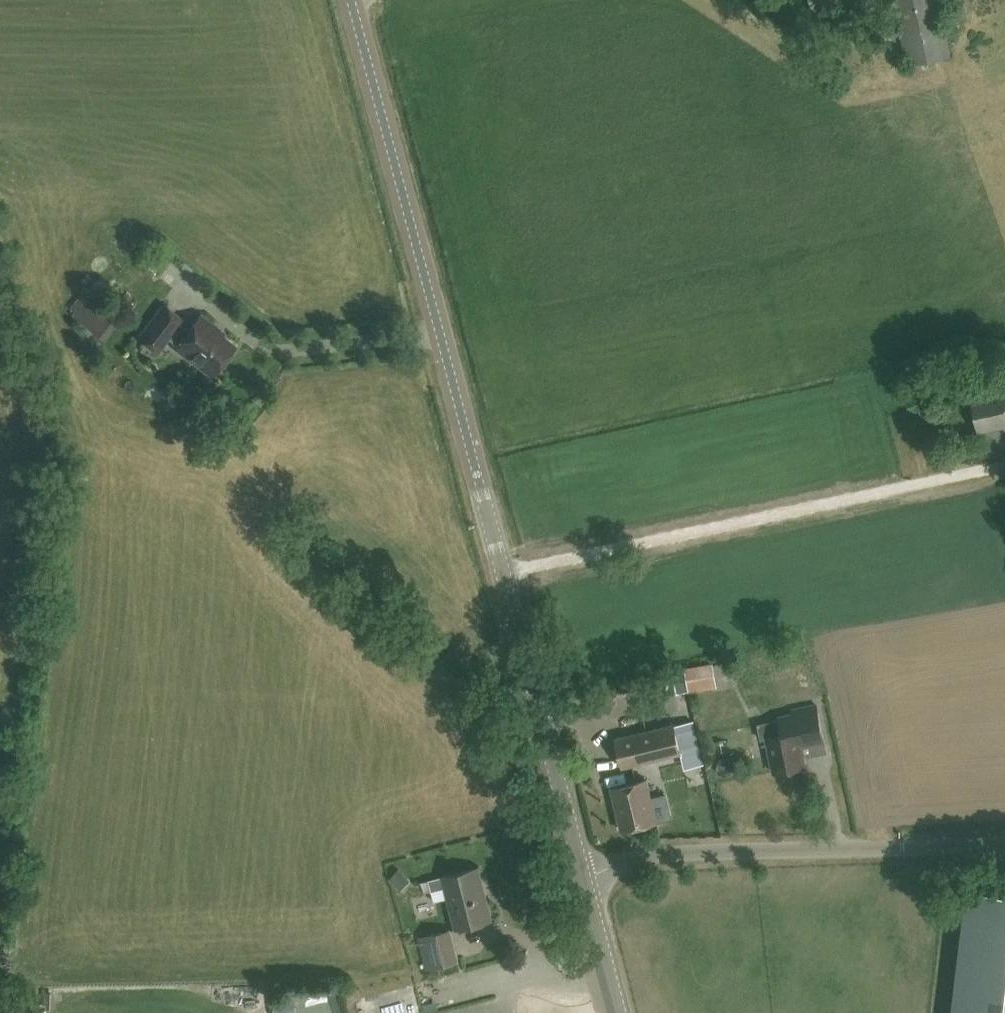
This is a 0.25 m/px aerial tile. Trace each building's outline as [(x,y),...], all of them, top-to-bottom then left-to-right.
[(951,56),(938,0),(892,0),(906,64),(951,56)] [(178,344),(176,347),(212,375),(235,346),(222,336),(224,333),(201,315),(189,331),(179,323),(183,319),(165,305),(140,337),(158,351),(169,337),(178,344)] [(121,321),(107,310),(91,331),(105,341),(121,321)] [(974,395),(980,429),(1004,424),(1004,389),(974,395)] [(712,663),(685,667),(688,692),(716,688),(712,663)] [(774,772),(805,766),(799,734),(822,728),(817,703),(792,709),(793,714),(778,717),(779,720),(758,724),(762,740),(767,739),(774,772)] [(690,719),(672,724),(678,749),(684,747),(694,744),(697,744),(690,719)] [(621,767),(679,752),(678,749),(672,724),(672,723),(614,738),(621,767)] [(694,744),(684,747),(688,762),(698,760),(694,744)] [(646,779),(610,788),(621,830),(656,822),(646,779)] [(443,876),(456,928),(491,919),(478,867),(443,876)] [(967,890),(952,1012),(1004,1012),(1004,894),(967,890)] [(426,936),(434,967),(457,961),(449,930),(426,936)] [(436,1002),(437,1012),(452,1012),(450,1000),(436,1002)]
